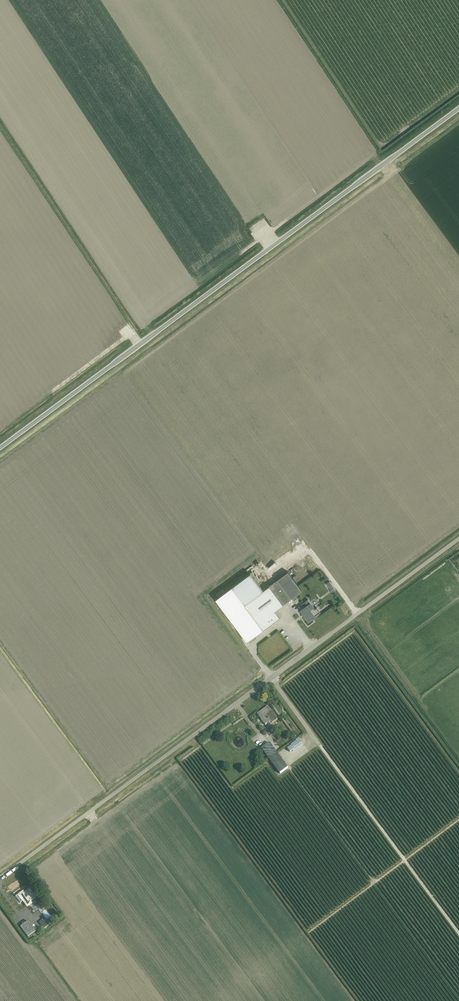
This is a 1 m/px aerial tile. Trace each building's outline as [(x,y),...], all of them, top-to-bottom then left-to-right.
[(286,535),(289,538),(297,531),(291,523),(282,530),(286,535)] [(291,544),(276,555),(278,557),(272,561),(275,565),(294,552),(291,548),(293,546),(291,544)] [(269,585),(283,604),(302,590),(287,571),(269,585)] [(250,572),(232,586),(244,603),(263,590),(250,572)] [(269,585),(244,603),(263,629),(280,616),(275,610),(283,604),(269,585)] [(216,598),(247,641),(263,629),(244,603),(232,586),(216,598)] [(304,607),(301,610),(309,620),(312,618),(313,618),(319,614),(318,613),(320,612),(317,607),(315,609),(308,599),(302,603),(304,607)] [(257,714),(259,716),(265,725),(270,721),(272,723),(277,719),(268,706),(257,714)] [(269,759),(277,753),(269,743),(261,749),(269,759)] [(288,768),(277,753),(269,759),(280,774),(288,768)] [(32,901),(36,898),(29,888),(24,892),(23,891),(17,895),(28,908),(34,904),(32,901)] [(14,892),(11,894),(16,901),(19,900),(14,892)] [(43,928),(48,925),(43,918),(38,922),(43,928)] [(33,934),(36,931),(28,921),(20,927),(27,938),(28,937),(33,934)]
